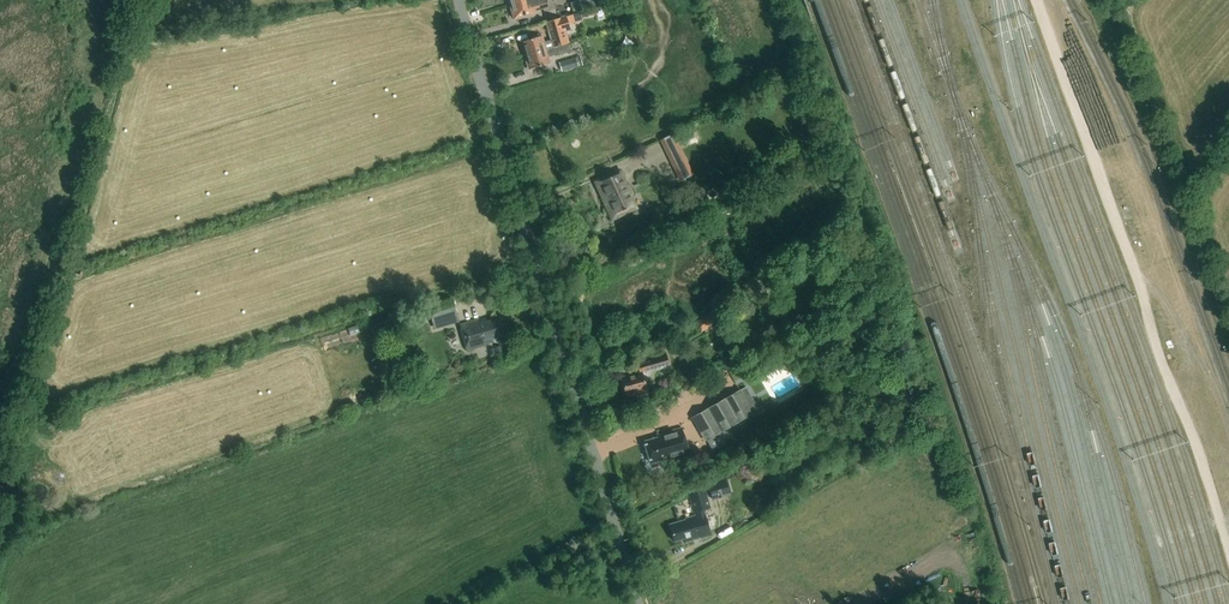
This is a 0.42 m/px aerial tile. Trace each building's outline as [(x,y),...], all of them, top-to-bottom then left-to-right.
[(543,0),(528,0),(510,5),(514,19),(535,13),(534,11),(544,8),(542,3),(544,3),(543,0)] [(521,42),(525,56),(569,43),(566,32),(570,31),(566,17),(546,23),(551,41),(543,43),(541,36),(538,37),(538,35),(530,37),(531,39),(521,42)] [(569,43),(525,56),(529,70),(540,67),(540,69),(547,67),(547,64),(551,63),(549,56),(561,53),(562,55),(571,52),(569,43)] [(576,58),(559,63),(562,71),(578,67),(576,58)] [(673,135),(661,140),(669,156),(681,150),(673,135)] [(676,172),(680,180),(692,175),(688,166),(676,172)] [(616,213),(633,205),(627,191),(631,189),(629,185),(625,175),(615,179),(598,187),(605,203),(610,201),(616,213)] [(703,205),(695,189),(687,194),(695,210),(703,205)] [(452,301),(428,308),(432,321),(456,314),(452,301)] [(716,312),(696,322),(702,332),(721,322),(716,312)] [(480,323),(479,320),(460,326),(468,352),(487,346),(487,345),(494,342),(493,339),(509,335),(504,316),(480,323)] [(636,373),(636,374),(621,379),(627,397),(636,394),(639,403),(650,400),(644,382),(653,379),(651,374),(653,373),(652,369),(669,364),(665,352),(648,358),(649,362),(638,366),(640,372),(636,373)] [(741,389),(691,418),(705,442),(755,413),(741,389)] [(809,406),(807,401),(800,405),(803,409),(809,406)] [(658,435),(659,439),(646,442),(651,463),(664,459),(665,462),(688,456),(681,429),(658,435)] [(726,482),(710,486),(713,500),(730,495),(726,482)] [(686,520),(669,524),(674,541),(684,538),(685,542),(711,535),(704,509),(710,507),(705,490),(689,495),(695,515),(685,518),(686,520)]
